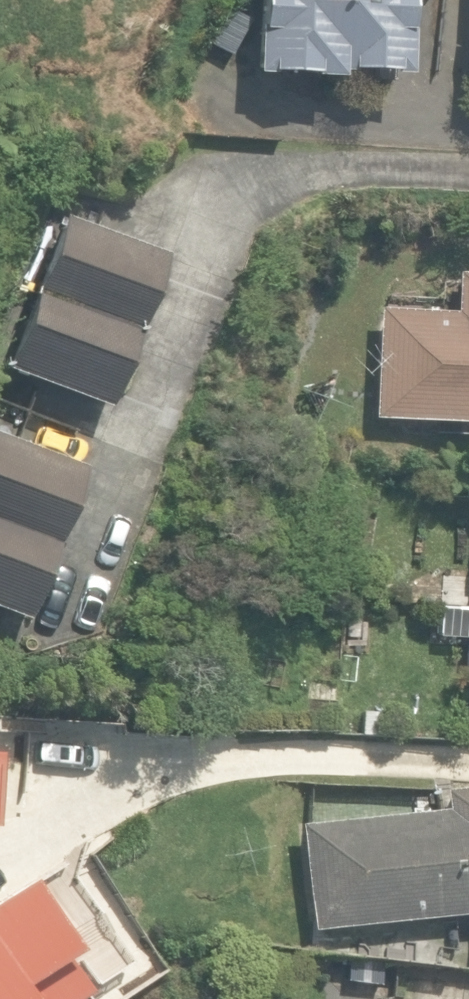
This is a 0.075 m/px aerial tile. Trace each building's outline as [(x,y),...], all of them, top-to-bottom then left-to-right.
[(332,81),(333,70),(399,75),(404,0),(255,0),(249,75),(332,81)] [(33,292),(134,329),(162,255),(61,217),(33,292)] [(468,423),(468,274),(454,273),(453,313),(376,309),(370,418),(468,423)] [(134,329),(33,292),(4,369),(105,407),(134,329)] [(51,544),(80,467),(0,437),(0,524),(51,544)] [(51,544),(0,524),(0,610),(23,619),(51,544)] [(436,607),(434,638),(468,640),(468,609),(436,607)] [(379,735),(379,712),(361,712),(360,734),(379,735)] [(441,791),(443,810),(297,825),(308,929),(468,913),(468,788),(441,791)] [(0,898),(0,998),(71,998),(84,990),(59,956),(68,950),(26,882),(0,898)] [(342,992),(370,996),(374,963),(346,960),(342,992)]
